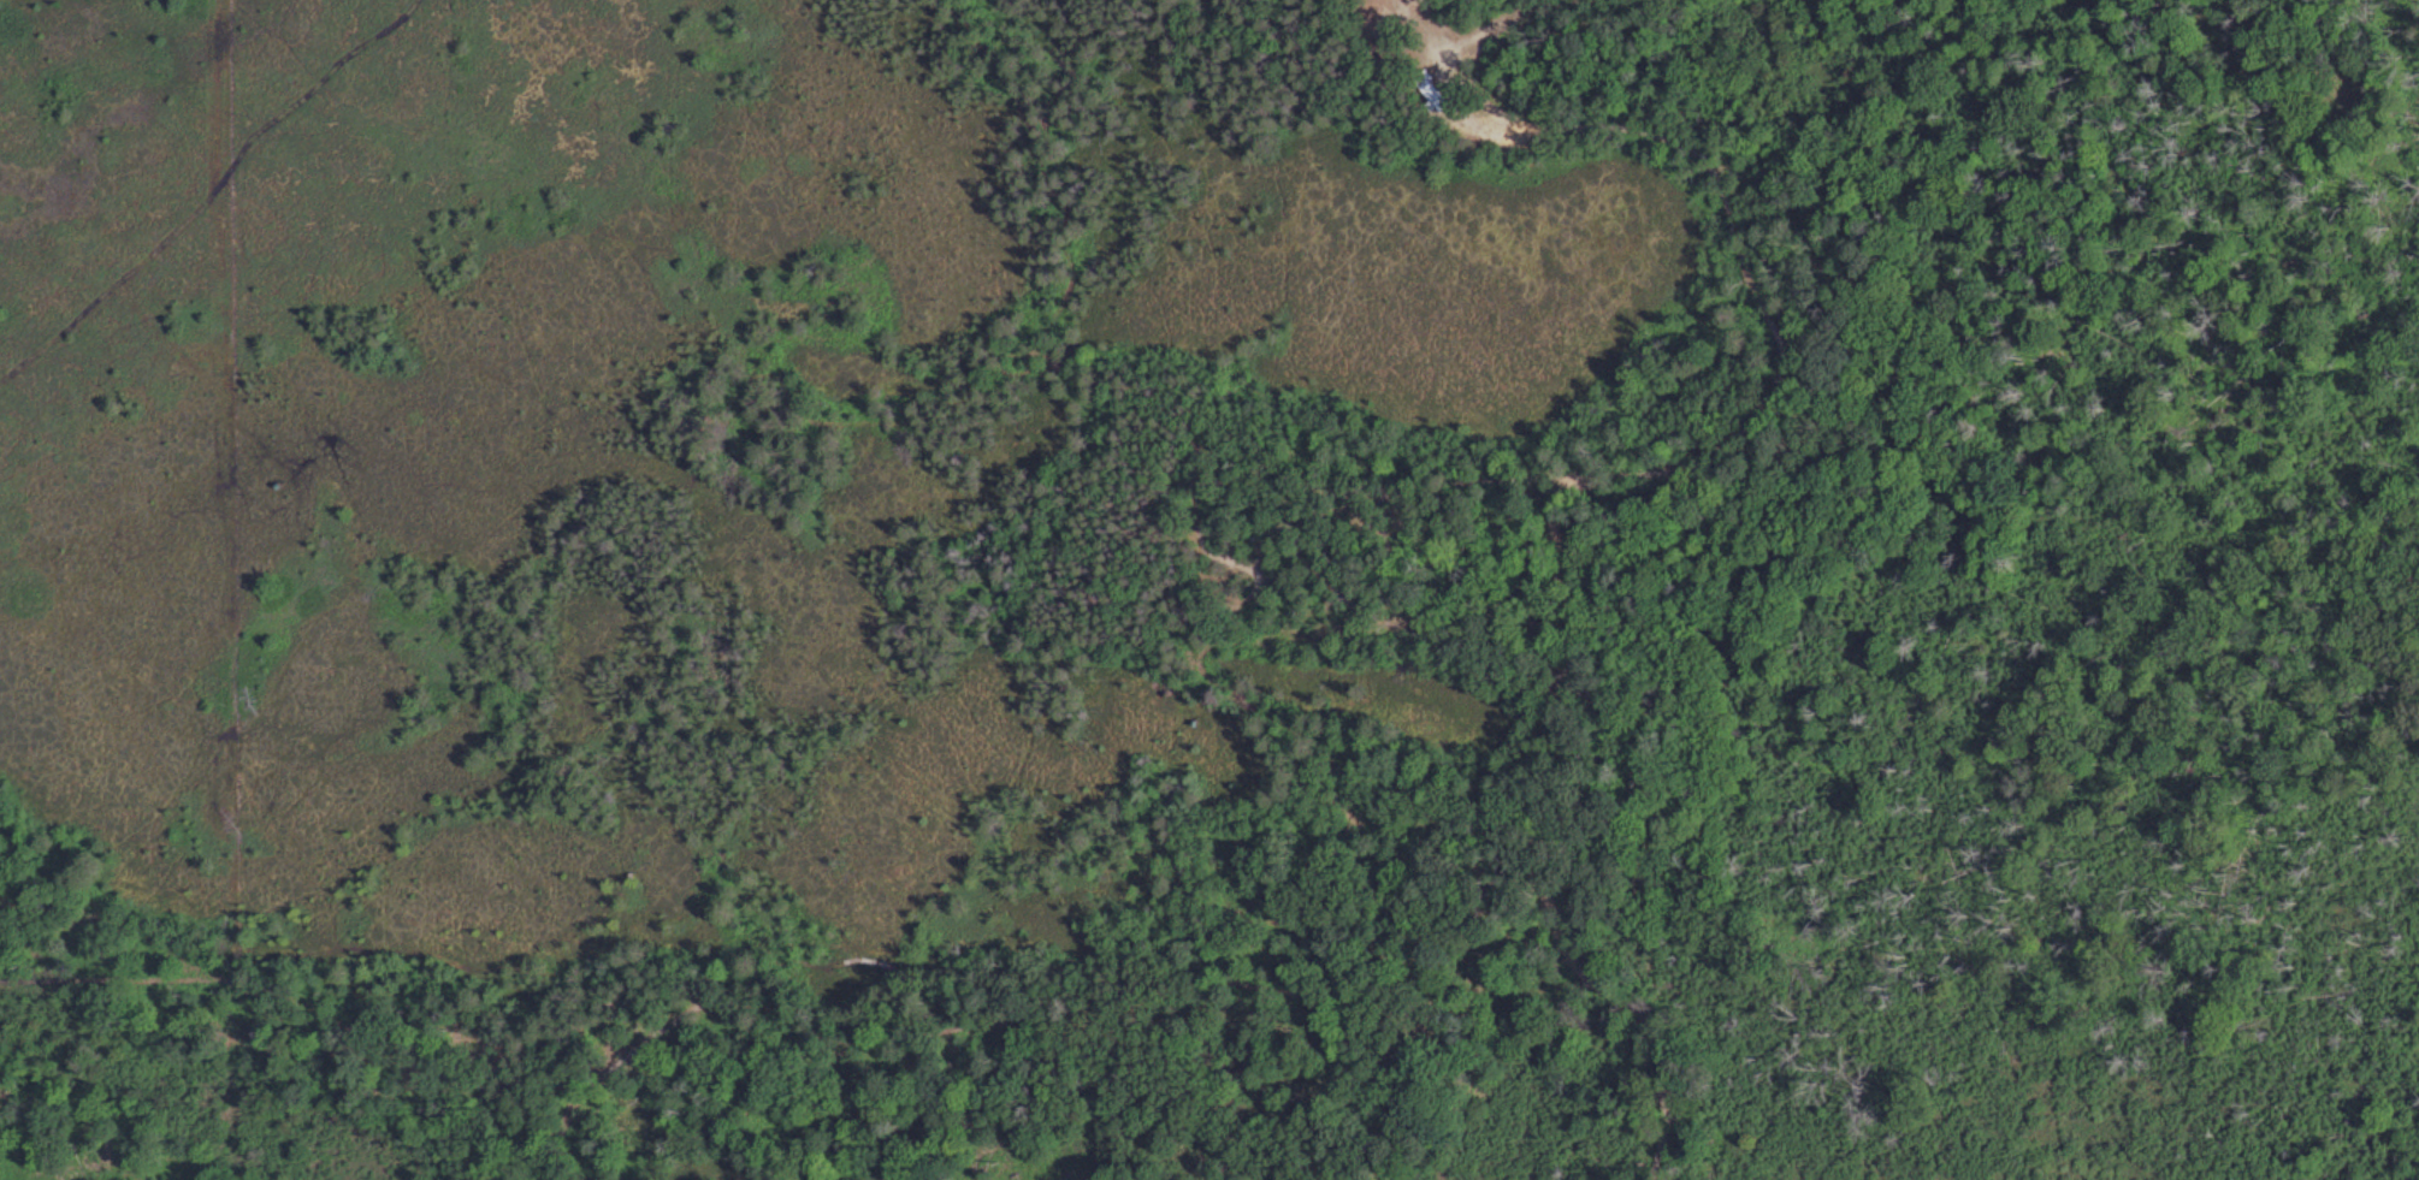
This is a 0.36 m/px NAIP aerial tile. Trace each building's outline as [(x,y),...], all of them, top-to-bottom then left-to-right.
[(1412,78),(1433,114),(1447,106),(1426,70),(1412,78)]
